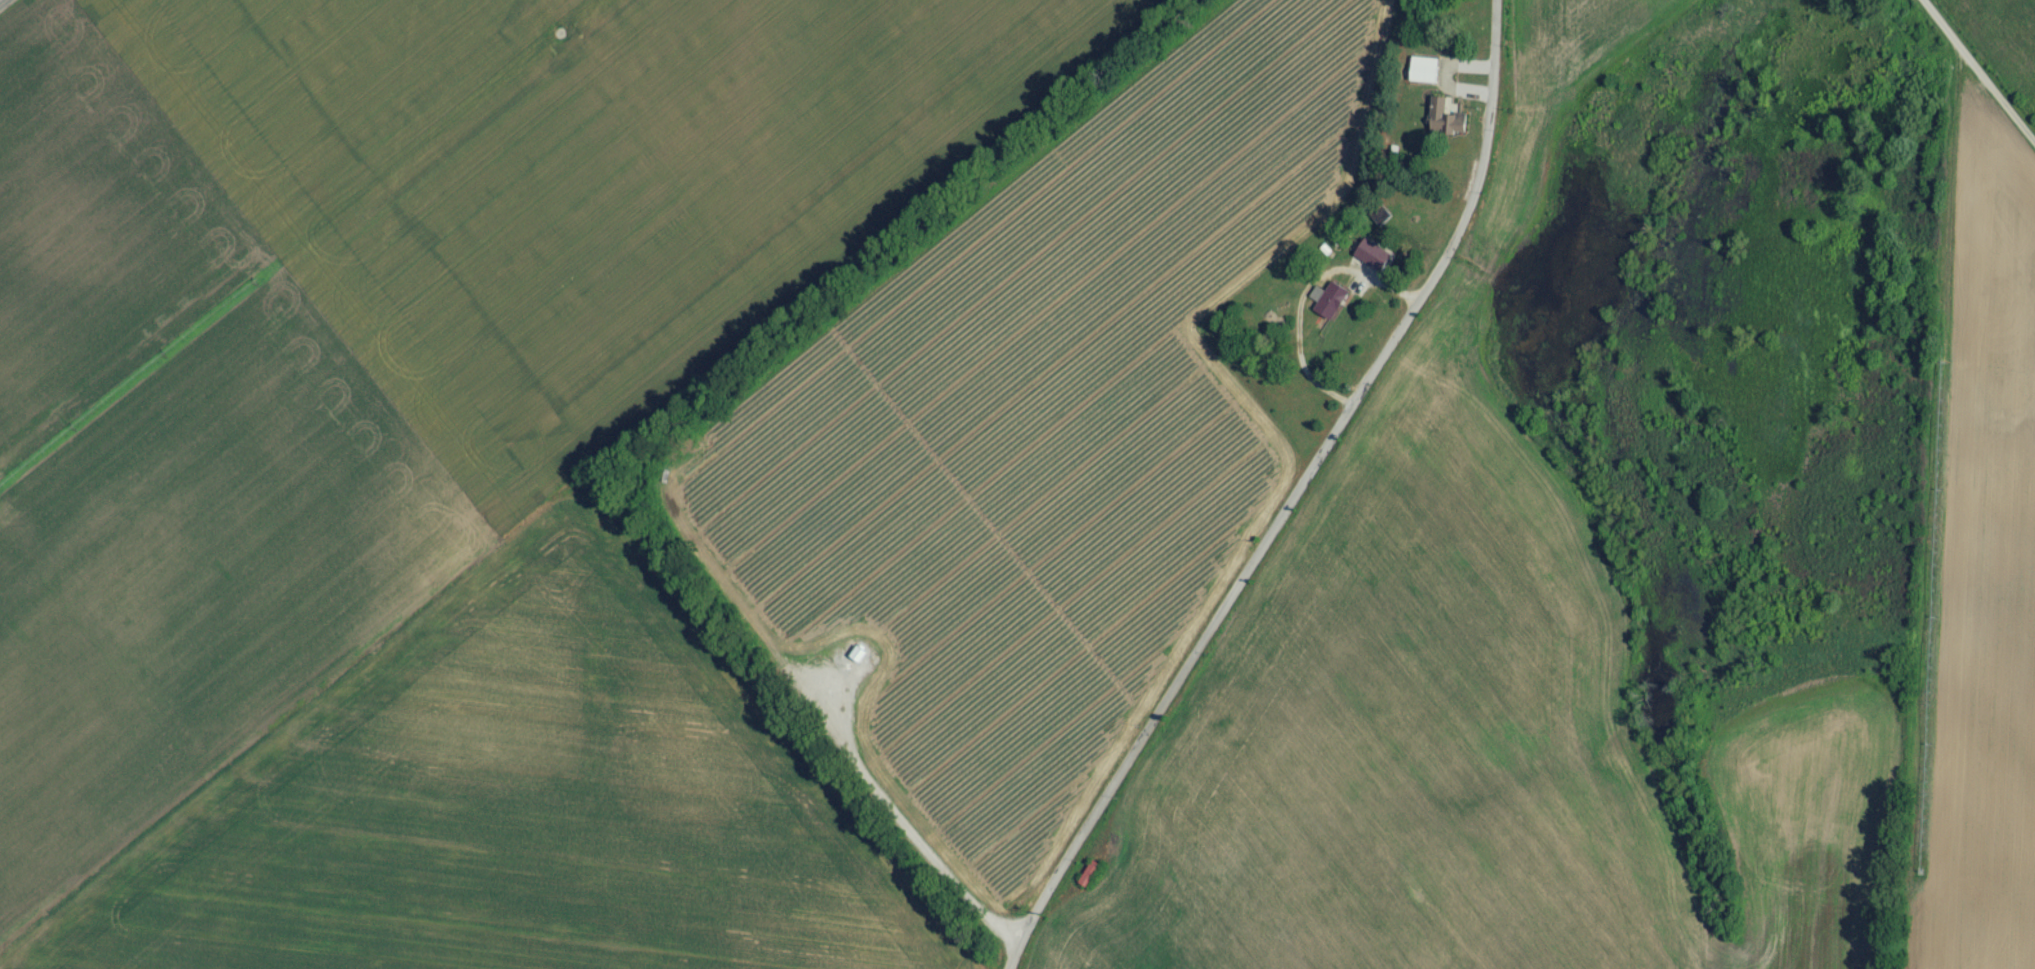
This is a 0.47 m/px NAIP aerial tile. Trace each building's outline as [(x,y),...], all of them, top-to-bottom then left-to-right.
[(1439,90),(1439,66),(1412,66),(1412,90),(1439,90)] [(1432,143),(1467,145),(1469,121),(1445,119),(1445,104),(1434,104),(1432,143)] [(1315,318),(1333,329),(1351,300),(1333,289),(1326,299),(1318,294),(1312,304),(1320,309),(1315,318)] [(1089,897),(1103,874),(1094,868),(1080,891),(1089,897)]
